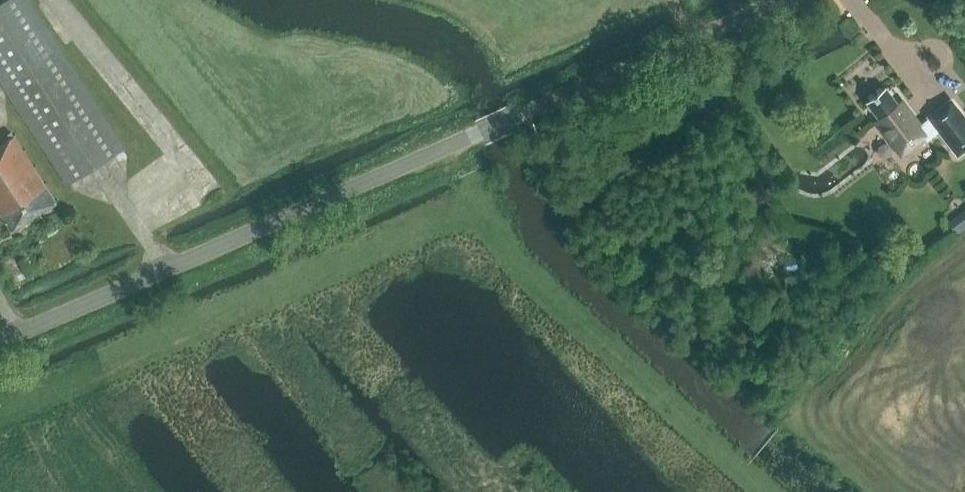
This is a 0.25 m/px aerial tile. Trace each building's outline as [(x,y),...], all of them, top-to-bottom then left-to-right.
[(28,0),(4,0),(0,3),(0,76),(68,183),(122,148),(28,0)] [(902,154),(926,136),(928,139),(939,130),(959,155),(964,150),(964,118),(952,100),(929,117),(931,119),(921,126),(902,101),(898,104),(886,88),(868,102),(880,118),(876,121),(902,154)] [(14,134),(0,142),(0,210),(11,228),(55,200),(14,134)]
